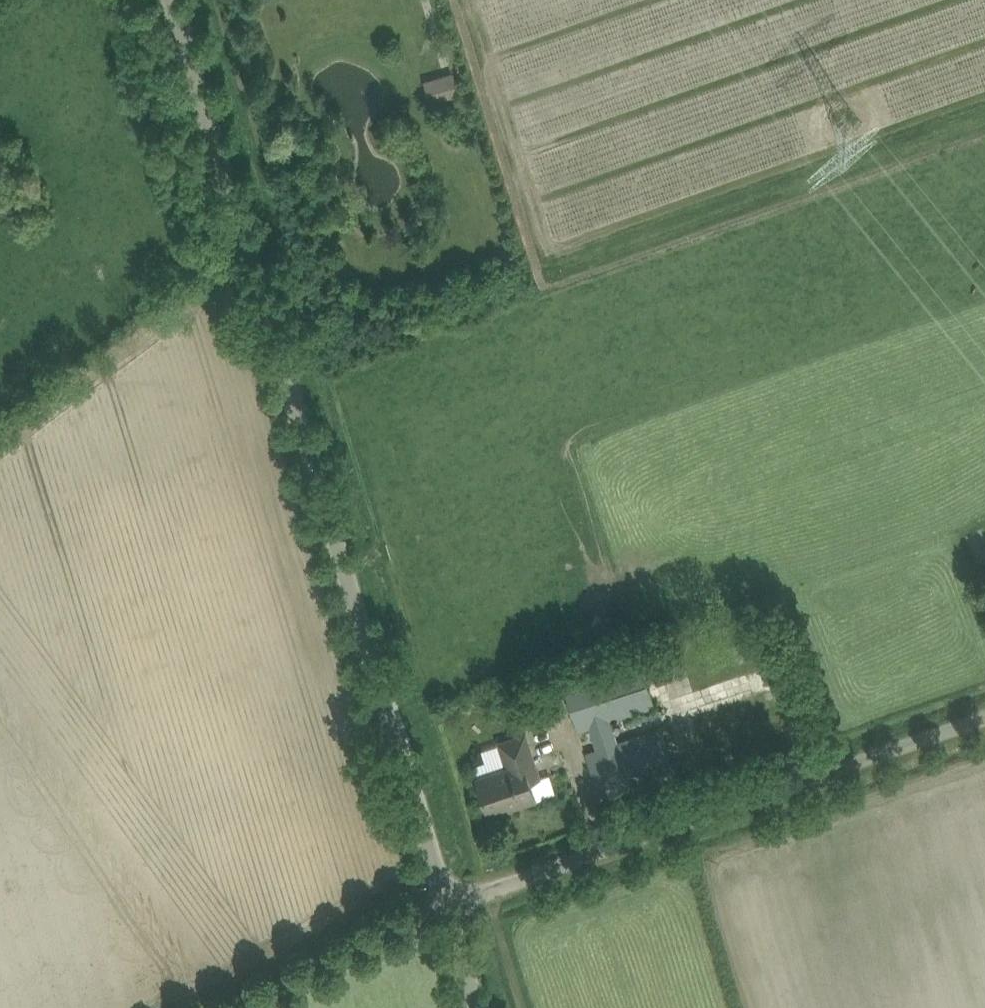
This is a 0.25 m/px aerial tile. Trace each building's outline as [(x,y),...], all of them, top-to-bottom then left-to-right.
[(454,71),(439,75),(446,98),(460,93),(454,71)] [(767,691),(691,716),(690,714),(703,709),(697,692),(760,672),(743,623),(563,681),(579,730),(590,727),(590,728),(597,748),(586,752),(602,799),(784,739),(767,691)] [(521,804),(537,798),(532,781),(539,779),(524,735),(498,744),(506,766),(478,776),(489,810),(519,800),(521,804)]
